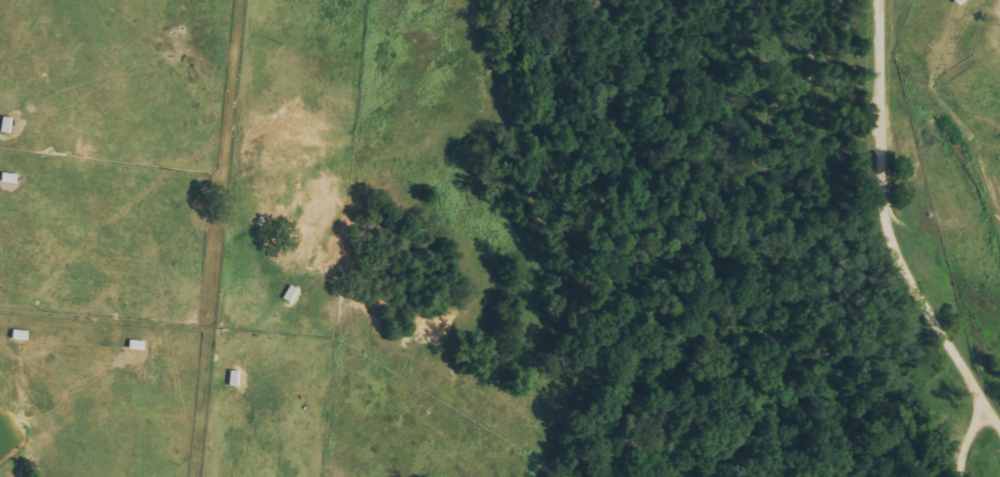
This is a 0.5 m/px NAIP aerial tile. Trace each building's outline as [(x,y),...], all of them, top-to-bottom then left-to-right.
[(1,119),(0,122),(0,133),(6,134),(8,120),(1,119)] [(0,173),(0,182),(13,184),(14,175),(0,173)] [(288,302),(294,289),(287,286),(281,299),(288,302)] [(227,386),(235,386),(236,371),(228,371),(227,386)]
